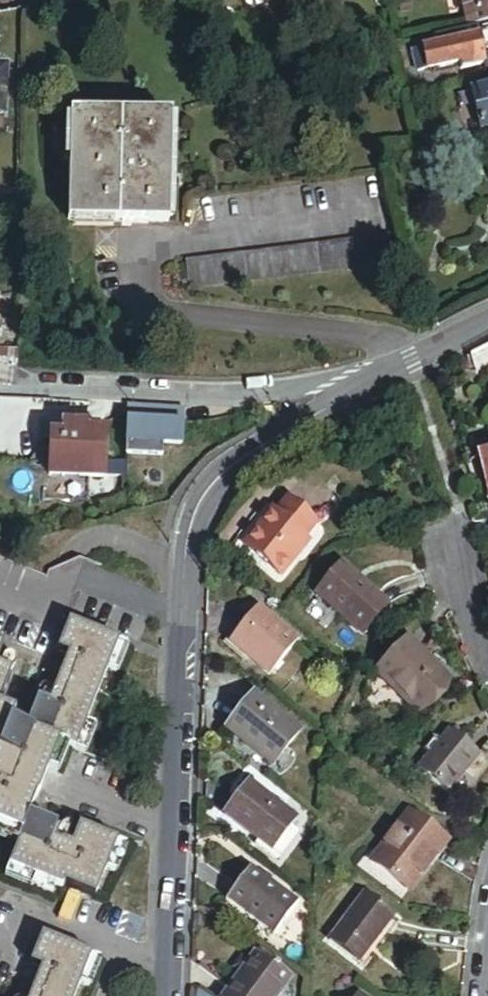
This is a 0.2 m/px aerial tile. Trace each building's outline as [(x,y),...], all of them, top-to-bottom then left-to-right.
[(487,27),(487,0),(463,0),(470,31),(487,27)] [(422,53),(426,72),(481,61),(477,41),(422,53)] [(470,94),(479,136),(487,134),(487,90),(470,94)] [(69,226),(166,229),(169,127),(72,124),(69,226)] [(187,294),(389,272),(386,245),(184,267),(187,294)] [(487,382),(487,349),(464,360),(475,387),(487,382)] [(18,385),(18,365),(0,364),(0,383),(18,385)] [(188,445),(188,406),(133,406),(131,445),(169,445),(188,445)] [(53,450),(53,469),(52,473),(107,475),(108,436),(88,435),(88,430),(66,429),(65,439),(54,439),(53,450)] [(169,458),(169,445),(131,445),(130,457),(169,458)] [(37,467),(53,469),(53,450),(42,449),(31,460),(37,467)] [(470,461),(477,480),(483,478),(487,492),(487,454),(470,461)] [(244,551),(281,579),(308,545),(303,541),(314,527),(288,506),(276,520),(271,516),(258,534),(244,551)] [(313,605),(359,642),(383,610),(361,593),(337,574),(313,605)] [(234,651),(273,682),(301,646),(262,615),(246,636),(234,651)] [(45,772),(55,746),(66,750),(74,753),(85,726),(104,674),(115,644),(67,626),(57,654),(74,660),(67,678),(60,675),(58,682),(54,690),(61,692),(55,708),(53,714),(45,711),(47,705),(38,701),(26,733),(9,726),(13,715),(0,710),(0,826),(21,833),(17,843),(8,869),(34,879),(62,889),(63,886),(96,898),(105,872),(116,843),(77,828),(70,847),(76,849),(73,857),(47,847),(50,839),(56,842),(60,832),(27,820),(40,786),(41,783),(32,779),(36,769),(45,772)] [(421,718),(449,683),(426,665),(402,646),(401,646),(394,641),(383,655),(390,661),(374,681),(421,718)] [(104,674),(115,678),(126,648),(115,644),(104,674)] [(11,673),(6,671),(1,669),(0,671),(0,702),(11,673)] [(270,766),(296,732),(250,696),(235,714),(223,729),(270,766)] [(45,711),(53,714),(55,708),(47,705),(45,711)] [(74,753),(84,756),(94,729),(85,726),(74,753)] [(418,771),(448,794),(467,769),(476,757),(446,734),(435,748),(425,761),(418,771)] [(418,756),(425,761),(435,748),(429,743),(418,756)] [(45,772),(56,777),(66,750),(55,746),(45,772)] [(32,779),(41,783),(45,772),(36,769),(32,779)] [(287,830),(295,820),(242,779),(228,796),(217,811),(259,844),(256,847),(273,859),(293,834),(287,830)] [(379,860),(413,887),(437,856),(449,841),(415,814),(379,860)] [(21,833),(0,826),(0,836),(17,843),(21,833)] [(47,847),(73,857),(76,849),(70,847),(60,843),(56,842),(50,839),(47,847)] [(105,872),(115,876),(126,847),(116,843),(105,872)] [(31,888),(34,879),(8,869),(4,878),(31,888)] [(227,900),(276,936),(299,905),(250,869),(236,888),(227,900)] [(328,943),(359,965),(379,938),(393,918),(362,896),(328,943)] [(78,987),(89,959),(40,941),(30,968),(47,974),(43,984),(40,993),(33,990),(31,995),(75,995),(78,987)] [(257,956),(248,968),(244,964),(238,972),(243,976),(232,989),(227,995),(279,995),(290,982),(257,956)] [(78,987),(88,991),(99,963),(89,959),(78,987)]
